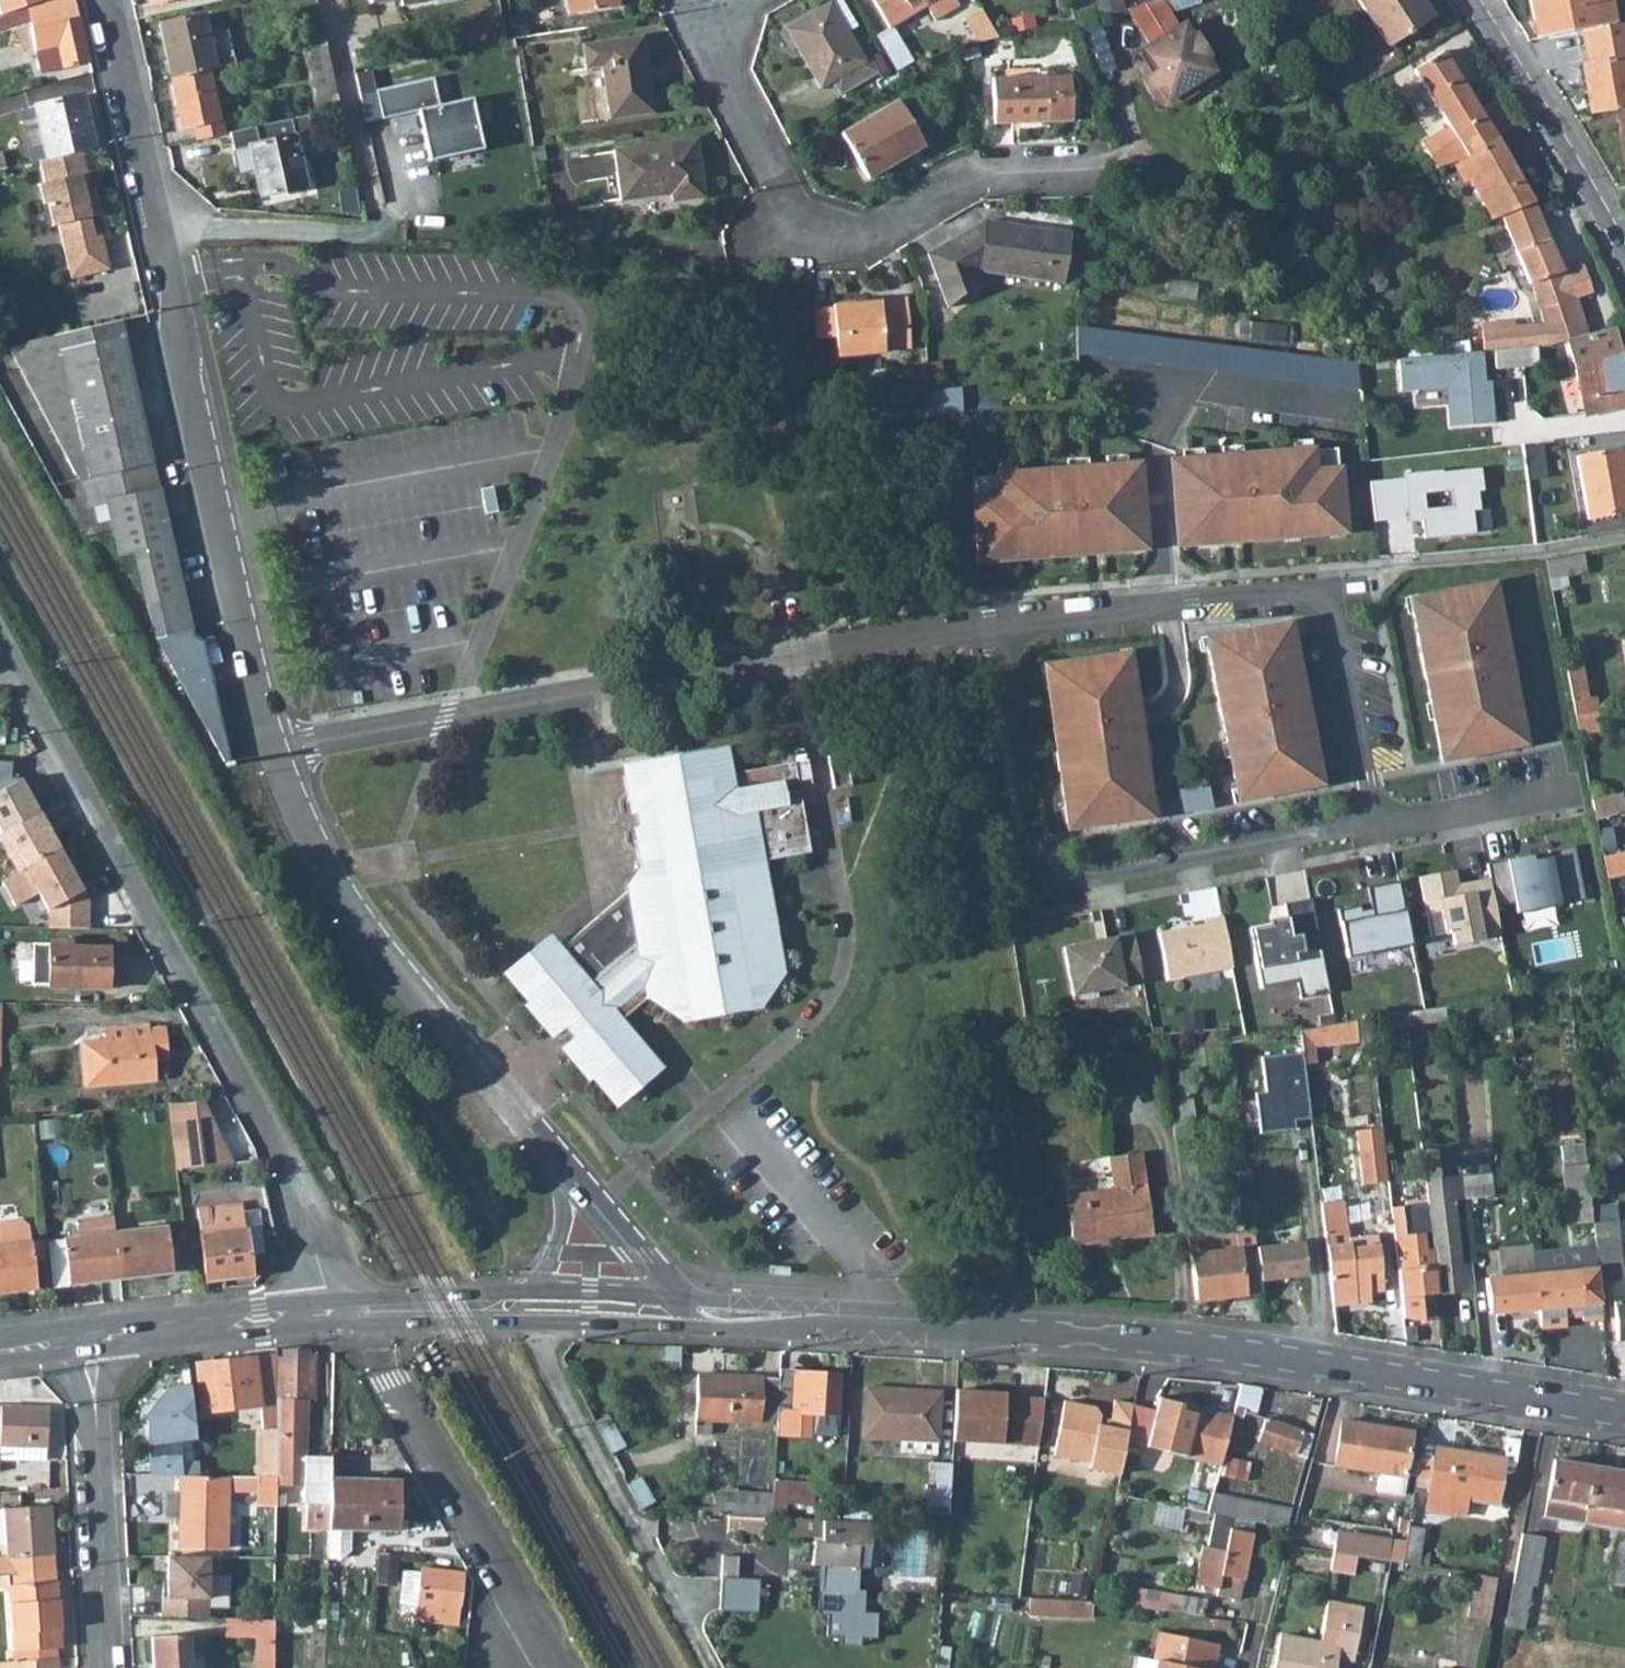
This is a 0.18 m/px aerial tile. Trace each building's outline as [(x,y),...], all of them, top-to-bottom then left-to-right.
[(3,14),(26,6),(44,0),(0,0),(0,15),(3,14)] [(47,0),(44,0),(26,6),(29,18),(31,27),(40,72),(88,61),(75,0),(56,0),(48,2),(47,0)] [(570,14),(619,6),(618,0),(568,0),(570,14)] [(847,32),(857,26),(842,0),(835,0),(830,3),(847,32)] [(958,7),(954,0),(871,0),(888,29),(926,7),(934,21),(958,7)] [(1105,0),(1067,0),(1073,20),(1075,26),(1110,14),(1105,0)] [(1190,39),(1182,26),(1179,28),(1162,0),(1154,0),(1125,9),(1150,47),(1146,49),(1160,70),(1151,75),(1143,80),(1154,98),(1156,100),(1161,104),(1165,105),(1169,106),(1175,105),(1194,92),(1189,83),(1210,69),(1202,56),(1202,53),(1202,50),(1202,48),(1200,45),(1197,41),(1193,39),(1190,39)] [(1387,45),(1432,16),(1422,0),(1358,0),(1387,45)] [(1539,37),(1582,30),(1617,24),(1612,0),(1532,0),(1539,37)] [(830,3),(830,2),(788,27),(798,44),(794,46),(819,88),(829,82),(837,96),(877,73),(869,57),(864,60),(847,32),(830,3)] [(3,14),(7,26),(29,18),(26,6),(3,14)] [(977,42),(997,37),(979,8),(963,18),(977,42)] [(159,25),(171,78),(207,70),(234,64),(227,30),(208,35),(203,15),(159,25)] [(1617,24),(1582,30),(1588,63),(1582,64),(1591,114),(1616,110),(1622,109),(1624,108),(1624,22),(1617,24)] [(900,26),(884,31),(893,64),(909,60),(900,26)] [(322,29),(293,35),(296,51),(302,50),(326,45),(322,29)] [(651,113),(641,37),(582,45),(585,68),(601,66),(608,119),(651,113)] [(302,50),(312,94),(335,89),(326,45),(302,50)] [(1151,75),(1160,70),(1146,49),(1145,47),(1136,52),(1151,75)] [(877,73),(880,78),(890,72),(878,52),(869,57),(877,73)] [(1467,156),(1496,138),(1511,129),(1497,107),(1484,116),(1443,52),(1413,70),(1449,127),(1422,144),(1437,168),(1462,159),(1467,156)] [(219,121),(207,70),(171,78),(181,128),(194,125),(197,140),(224,134),(221,120),(219,121)] [(438,75),(442,101),(456,99),(452,73),(438,75)] [(1070,77),(992,80),(994,123),(1071,120),(1070,77)] [(433,78),(375,91),(382,119),(418,111),(429,162),(483,150),(471,99),(439,106),(433,78)] [(312,94),(317,114),(340,109),(335,89),(312,94)] [(95,148),(83,94),(33,105),(33,107),(45,159),(80,151),(95,148)] [(897,100),(840,134),(866,178),(923,145),(897,100)] [(19,110),(31,163),(38,161),(45,159),(33,107),(19,110)] [(1616,110),(1619,125),(1624,124),(1622,109),(1616,110)] [(308,116),(229,133),(233,151),(249,147),(260,197),(306,187),(295,138),(312,134),(308,116)] [(1533,201),(1496,138),(1467,156),(1483,185),(1473,191),(1489,219),(1500,214),(1533,201)] [(695,140),(614,151),(620,200),(670,193),(672,201),(703,197),(695,140)] [(45,159),(38,161),(44,183),(37,184),(42,204),(46,204),(51,226),(57,225),(68,272),(106,263),(100,236),(93,237),(89,217),(95,216),(89,191),(83,193),(79,177),(86,175),(80,151),(45,159)] [(1456,162),(1473,191),(1483,185),(1467,156),(1462,159),(1456,162)] [(83,193),(89,191),(86,175),(79,177),(83,193)] [(1562,271),(1533,201),(1500,214),(1531,282),(1542,315),(1544,323),(1514,325),(1514,327),(1482,330),(1484,351),(1494,350),(1536,346),(1548,346),(1567,340),(1588,335),(1575,296),(1592,291),(1583,264),(1562,271)] [(1064,283),(1071,233),(984,221),(928,254),(944,295),(978,280),(974,273),(977,270),(1064,283)] [(857,303),(831,305),(831,307),(834,337),(835,356),(883,352),(883,350),(909,348),(905,298),(887,299),(887,304),(857,306),(857,303)] [(814,308),(816,338),(834,337),(831,307),(814,308)] [(148,464),(153,463),(120,320),(7,347),(65,458),(83,453),(89,477),(148,464)] [(1291,342),(1293,325),(1246,320),(1244,337),(1291,342)] [(1514,320),(1482,323),(1482,330),(1514,327),(1514,325),(1514,320)] [(1148,336),(1076,327),(1077,356),(1358,391),(1355,362),(1304,358),(1240,350),(1218,347),(1148,336)] [(1624,405),(1624,376),(1614,329),(1588,335),(1567,340),(1575,376),(1580,397),(1584,415),(1624,405)] [(1536,346),(1494,350),(1495,368),(1538,364),(1536,346)] [(1480,351),(1397,358),(1400,389),(1447,385),(1451,427),(1492,423),(1489,389),(1483,389),(1480,351)] [(1563,379),(1568,400),(1580,397),(1575,376),(1563,379)] [(957,389),(929,392),(930,415),(959,412),(957,389)] [(1622,448),(1576,456),(1587,519),(1624,512),(1624,468),(1622,448)] [(65,458),(77,480),(82,479),(89,477),(83,453),(65,458)] [(1257,457),(1174,461),(1176,508),(1175,508),(1177,539),(1190,539),(1190,546),(1224,544),(1224,536),(1236,536),(1237,544),(1285,541),(1284,534),(1301,534),(1301,540),(1330,538),(1329,527),(1345,526),(1343,490),(1341,491),(1339,453),(1317,454),(1317,453),(1296,454),(1296,453),(1256,456),(1257,457)] [(148,464),(154,491),(159,490),(153,463),(148,464)] [(159,490),(154,491),(148,464),(89,477),(82,479),(89,507),(106,503),(112,529),(165,517),(159,490)] [(1138,464),(1126,465),(1128,498),(1141,497),(1138,464)] [(995,477),(973,478),(975,516),(974,516),(976,552),(993,550),(994,562),(1022,559),(1021,553),(1038,551),(1039,558),(1086,554),(1086,547),(1098,546),(1099,553),(1133,551),(1132,543),(1146,542),(1143,511),(1142,510),(1141,497),(1128,498),(1126,465),(1055,471),(1055,470),(1015,473),(995,475),(995,477)] [(1481,489),(1479,467),(1440,472),(1440,469),(1401,474),(1402,478),(1368,482),(1373,521),(1406,517),(1406,521),(1421,520),(1423,537),(1473,531),(1471,509),(1478,508),(1476,490),(1481,489)] [(191,630),(165,517),(112,529),(118,556),(134,553),(146,607),(155,639),(191,630)] [(1345,526),(1329,527),(1330,538),(1346,537),(1345,526)] [(1236,536),(1224,536),(1224,544),(1237,544),(1236,536)] [(1190,539),(1177,539),(1177,547),(1190,546),(1190,539)] [(1146,542),(1132,543),(1133,551),(1146,550),(1146,542)] [(993,550),(976,552),(977,563),(994,562),(993,550)] [(1586,571),(1583,553),(1545,560),(1548,578),(1586,571)] [(1449,591),(1416,597),(1419,612),(1413,613),(1418,639),(1416,640),(1424,678),(1425,678),(1430,704),(1436,702),(1439,717),(1433,718),(1439,749),(1449,747),(1451,759),(1481,753),(1482,754),(1519,746),(1515,725),(1522,723),(1515,688),(1509,689),(1506,673),(1512,672),(1497,597),(1483,599),(1481,586),(1449,593),(1449,591)] [(1245,631),(1210,637),(1213,648),(1208,649),(1213,676),(1211,676),(1219,715),(1220,715),(1226,742),(1230,742),(1233,756),(1228,757),(1237,801),(1315,786),(1311,765),(1319,763),(1311,729),(1303,687),(1296,689),(1292,669),(1299,668),(1293,636),(1285,637),(1282,626),(1245,633),(1245,631)] [(192,635),(191,630),(155,639),(223,762),(228,760),(202,641),(192,635)] [(1119,653),(1084,658),(1084,659),(1052,664),(1055,688),(1047,689),(1064,810),(1071,810),(1074,829),(1152,817),(1144,760),(1139,761),(1137,745),(1141,744),(1139,728),(1137,713),(1136,713),(1133,698),(1131,677),(1123,678),(1119,653)] [(1564,663),(1571,701),(1586,698),(1579,660),(1564,663)] [(1512,672),(1506,673),(1509,689),(1515,688),(1512,672)] [(1571,701),(1574,715),(1596,711),(1593,696),(1586,698),(1571,701)] [(1436,702),(1430,704),(1433,718),(1439,717),(1436,702)] [(1599,729),(1596,711),(1574,715),(1578,733),(1599,729)] [(0,745),(0,757),(19,759),(21,730),(6,729),(4,745),(0,745)] [(627,891),(560,948),(550,936),(510,970),(509,980),(529,1003),(525,1006),(547,1031),(551,1028),(569,1048),(565,1052),(587,1078),(590,1075),(610,1099),(620,1099),(654,1070),(655,1060),(620,1019),(647,998),(665,1011),(700,1004),(701,1013),(697,1013),(703,1015),(707,1016),(714,1016),(719,1016),(726,1014),(732,1012),(741,1006),(737,1006),(735,998),(770,992),(783,973),(762,860),(809,852),(799,798),(785,800),(783,784),(797,782),(793,762),(731,773),(728,757),(704,761),(703,752),(689,755),(689,757),(681,759),(682,764),(669,767),(668,761),(660,763),(659,760),(645,762),(647,771),(623,775),(627,798),(632,798),(640,842),(635,843),(639,866),(626,885),(627,891)] [(827,756),(833,788),(851,785),(845,753),(827,756)] [(1206,788),(1180,792),(1183,812),(1209,807),(1206,788)] [(1591,800),(1595,819),(1624,809),(1624,807),(1620,791),(1591,800)] [(8,892),(8,809),(0,809),(0,891),(8,892)] [(1530,855),(1486,864),(1489,879),(1494,907),(1514,903),(1516,913),(1584,899),(1573,847),(1548,852),(1549,857),(1531,861),(1530,855)] [(1624,873),(1624,851),(1602,856),(1606,877),(1624,873)] [(1494,907),(1489,879),(1458,885),(1456,876),(1442,879),(1441,873),(1419,878),(1430,938),(1452,934),(1454,945),(1500,936),(1494,907)] [(1411,945),(1398,881),(1367,887),(1371,908),(1361,910),(1359,905),(1337,909),(1347,958),(1411,945)] [(1329,993),(1310,898),(1283,903),(1286,916),(1287,921),(1269,924),(1250,929),(1261,988),(1296,981),(1300,999),(1329,993)] [(1231,966),(1221,915),(1203,919),(1204,923),(1205,927),(1200,928),(1194,925),(1157,932),(1167,979),(1231,966)] [(1286,916),(1268,920),(1269,924),(1287,921),(1286,916)] [(1143,982),(1133,934),(1062,947),(1072,995),(1143,982)] [(71,942),(50,941),(50,945),(33,944),(32,984),(48,985),(48,987),(108,988),(107,947),(71,946),(71,942)] [(1508,1011),(1506,995),(1489,999),(1491,1013),(1508,1011)] [(1405,1013),(1406,1025),(1440,1020),(1445,1016),(1444,1007),(1405,1013)] [(1383,1015),(1385,1030),(1406,1028),(1406,1025),(1405,1013),(1383,1015)] [(1369,1017),(1355,1020),(1357,1041),(1371,1040),(1369,1017)] [(1355,1020),(1299,1030),(1302,1051),(1303,1064),(1316,1062),(1314,1046),(1357,1041),(1355,1020)] [(106,1038),(81,1041),(84,1085),(155,1080),(153,1060),(167,1059),(164,1026),(149,1027),(148,1023),(105,1027),(106,1038)] [(1303,1064),(1302,1051),(1260,1056),(1265,1090),(1254,1091),(1259,1132),(1294,1128),(1293,1119),(1309,1117),(1303,1064)] [(1184,1095),(1168,1096),(1180,1191),(1198,1188),(1189,1120),(1187,1121),(1184,1095)] [(201,1100),(168,1103),(176,1168),(230,1162),(201,1100)] [(1362,1185),(1387,1182),(1381,1127),(1355,1130),(1362,1185)] [(1434,1148),(1421,1150),(1426,1203),(1429,1203),(1434,1247),(1431,1248),(1433,1265),(1436,1293),(1473,1290),(1470,1263),(1460,1264),(1453,1199),(1451,1177),(1438,1178),(1434,1148)] [(1140,1152),(1109,1156),(1114,1190),(1065,1197),(1071,1244),(1152,1234),(1140,1152)] [(1592,1222),(1586,1165),(1563,1166),(1567,1223),(1592,1222)] [(1492,1194),(1489,1173),(1461,1176),(1463,1198),(1492,1194)] [(1451,1177),(1453,1199),(1463,1198),(1461,1176),(1451,1177)] [(1344,1200),(1320,1203),(1332,1305),(1356,1302),(1355,1293),(1368,1291),(1383,1289),(1377,1234),(1349,1237),(1344,1200)] [(250,1275),(248,1254),(243,1211),(242,1203),(197,1208),(205,1275),(223,1273),(223,1278),(250,1275)] [(1410,1233),(1407,1206),(1390,1207),(1403,1317),(1415,1320),(1416,1312),(1421,1312),(1420,1295),(1436,1294),(1436,1293),(1433,1265),(1431,1248),(1424,1249),(1422,1232),(1410,1233)] [(243,1211),(248,1254),(265,1252),(260,1209),(243,1211)] [(63,1237),(68,1284),(120,1278),(114,1232),(112,1215),(84,1218),(77,1227),(78,1236),(63,1237)] [(34,1283),(30,1242),(28,1226),(22,1220),(0,1223),(0,1292),(23,1290),(23,1284),(34,1283)] [(1592,1223),(1596,1268),(1597,1280),(1622,1277),(1616,1220),(1592,1223)] [(120,1278),(171,1273),(166,1226),(114,1232),(120,1278)] [(1253,1231),(1187,1240),(1194,1300),(1261,1292),(1259,1280),(1255,1247),(1253,1231)] [(1255,1247),(1259,1280),(1306,1274),(1302,1241),(1255,1247)] [(1501,1276),(1528,1273),(1526,1248),(1499,1250),(1501,1276)] [(786,1276),(787,1268),(769,1267),(769,1272),(769,1276),(786,1276)] [(1597,1280),(1596,1268),(1534,1273),(1538,1308),(1540,1327),(1565,1325),(1564,1314),(1581,1312),(1582,1319),(1601,1317),(1599,1302),(1597,1280)] [(1538,1308),(1534,1273),(1528,1273),(1501,1276),(1485,1277),(1488,1313),(1538,1308)] [(1355,1293),(1356,1302),(1369,1301),(1368,1291),(1355,1293)] [(1624,1340),(1624,1299),(1612,1300),(1616,1341),(1624,1340)] [(276,1477),(276,1484),(303,1484),(302,1502),(306,1502),(305,1528),(329,1528),(330,1477),(330,1456),(304,1455),(306,1378),(315,1378),(315,1353),(306,1353),(306,1351),(283,1350),(283,1398),(276,1398),(276,1428),(276,1458),(276,1477)] [(260,1406),(262,1428),(276,1428),(276,1398),(277,1354),(195,1363),(201,1413),(260,1406)] [(812,1412),(837,1413),(839,1374),(779,1372),(778,1378),(777,1408),(777,1419),(776,1434),(811,1435),(811,1434),(812,1412)] [(695,1420),(695,1434),(710,1435),(711,1420),(760,1422),(760,1419),(761,1407),(777,1408),(778,1378),(697,1374),(695,1420)] [(1260,1387),(1240,1384),(1234,1407),(1244,1409),(1254,1414),(1260,1387)] [(195,1438),(190,1385),(167,1387),(147,1414),(150,1458),(148,1458),(149,1475),(179,1475),(199,1475),(197,1462),(179,1464),(176,1440),(195,1438)] [(866,1388),(864,1437),(899,1439),(938,1440),(940,1391),(866,1388)] [(955,1389),(952,1440),(1037,1445),(1043,1399),(1004,1396),(1005,1392),(955,1389)] [(1145,1446),(1147,1440),(1170,1446),(1168,1452),(1220,1465),(1232,1416),(1215,1412),(1213,1418),(1180,1410),(1182,1404),(1158,1397),(1155,1410),(1132,1403),(1125,1442),(1145,1446)] [(1063,1400),(1053,1455),(1089,1462),(1087,1467),(1119,1473),(1125,1442),(1132,1403),(1114,1400),(1110,1419),(1109,1426),(1098,1424),(1099,1417),(1100,1414),(1094,1406),(1063,1400)] [(1213,1418),(1215,1412),(1182,1404),(1180,1410),(1213,1418)] [(0,1446),(40,1447),(46,1447),(48,1406),(0,1405),(0,1447),(0,1446)] [(761,1407),(760,1419),(777,1419),(777,1408),(761,1407)] [(1234,1407),(1233,1414),(1242,1417),(1244,1409),(1234,1407)] [(837,1413),(812,1412),(811,1434),(837,1435),(837,1413)] [(848,1414),(837,1413),(837,1435),(847,1436),(848,1414)] [(1109,1426),(1110,1419),(1099,1417),(1098,1424),(1109,1426)] [(1264,1418),(1257,1441),(1305,1458),(1312,1434),(1264,1418)] [(1340,1420),(1333,1466),(1383,1474),(1404,1477),(1411,1431),(1340,1420)] [(598,1430),(610,1453),(624,1445),(612,1423),(598,1430)] [(262,1428),(264,1458),(276,1458),(276,1428),(262,1428)] [(899,1439),(899,1452),(937,1454),(938,1440),(899,1439)] [(1145,1446),(1168,1452),(1170,1446),(1147,1440),(1145,1446)] [(40,1460),(40,1447),(0,1446),(0,1447),(0,1459),(40,1460)] [(1435,1446),(1428,1493),(1430,1494),(1427,1510),(1462,1516),(1465,1499),(1495,1504),(1503,1457),(1435,1446)] [(1554,1459),(1543,1516),(1583,1523),(1593,1466),(1554,1459)] [(928,1462),(925,1511),(947,1512),(950,1463),(928,1462)] [(1583,1523),(1623,1529),(1624,1516),(1624,1471),(1593,1466),(1583,1523)] [(638,1474),(621,1475),(638,1507),(653,1503),(638,1474)] [(1377,1478),(1375,1491),(1401,1495),(1404,1477),(1383,1474),(1383,1478),(1377,1478)] [(178,1524),(178,1546),(226,1547),(226,1491),(227,1476),(199,1475),(179,1475),(179,1492),(163,1492),(163,1517),(174,1517),(178,1517),(178,1524)] [(227,1476),(226,1491),(256,1491),(256,1476),(227,1476)] [(256,1491),(256,1505),(275,1506),(276,1484),(276,1477),(256,1476),(256,1491)] [(330,1477),(329,1528),(328,1557),(340,1557),(349,1550),(349,1529),(398,1530),(399,1479),(330,1477)] [(782,1504),(812,1505),(813,1484),(773,1481),(773,1494),(772,1503),(782,1504)] [(716,1507),(715,1516),(727,1516),(766,1518),(771,1519),(772,1503),(773,1494),(717,1491),(716,1507)] [(1210,1495),(1208,1513),(1211,1514),(1229,1517),(1252,1521),(1284,1527),(1289,1509),(1210,1495)] [(3,1508),(6,1557),(54,1554),(50,1505),(3,1508)] [(689,1506),(688,1514),(715,1516),(716,1507),(689,1506)] [(1217,1589),(1215,1595),(1238,1600),(1252,1521),(1229,1517),(1211,1514),(1206,1547),(1200,1546),(1193,1584),(1217,1589)] [(727,1516),(726,1533),(765,1535),(766,1518),(727,1516)] [(788,1518),(787,1535),(821,1537),(820,1541),(812,1541),(811,1563),(822,1564),(821,1587),(818,1587),(817,1613),(827,1614),(826,1634),(840,1635),(840,1644),(860,1645),(861,1636),(876,1637),(877,1614),(861,1614),(862,1592),(854,1592),(855,1566),(856,1544),(869,1545),(870,1522),(788,1518)] [(1405,1541),(1401,1563),(1415,1565),(1421,1528),(1407,1526),(1405,1541)] [(1335,1531),(1332,1552),(1356,1556),(1401,1563),(1405,1541),(1335,1531)] [(1512,1583),(1509,1599),(1528,1603),(1531,1586),(1534,1587),(1544,1538),(1522,1533),(1512,1583)] [(1613,1584),(1624,1586),(1624,1539),(1620,1538),(1613,1584)] [(877,1567),(878,1545),(856,1544),(855,1566),(877,1567)] [(1332,1552),(1329,1569),(1353,1572),(1356,1556),(1332,1552)] [(384,1553),(381,1582),(397,1584),(400,1554),(384,1553)] [(7,1573),(55,1570),(54,1554),(6,1557),(0,1558),(0,1590),(9,1590),(7,1573)] [(220,1575),(220,1557),(166,1556),(166,1580),(166,1589),(162,1589),(161,1616),(207,1618),(208,1575),(220,1575)] [(738,1559),(722,1558),(721,1579),(737,1580),(738,1559)] [(420,1567),(414,1619),(457,1624),(463,1572),(420,1567)] [(55,1647),(61,1647),(55,1570),(7,1573),(9,1590),(13,1650),(55,1647)] [(1474,1573),(1466,1616),(1487,1620),(1496,1577),(1474,1573)] [(737,1580),(721,1579),(719,1612),(757,1615),(759,1582),(737,1580)] [(1142,1590),(1127,1588),(1124,1605),(1139,1607),(1142,1590)] [(1205,1599),(1142,1590),(1139,1607),(1161,1611),(1162,1609),(1202,1615),(1205,1599)] [(1029,1597),(1028,1614),(1064,1616),(1065,1599),(1029,1597)] [(1091,1600),(1065,1599),(1064,1616),(1091,1617),(1091,1600)] [(1509,1599),(1504,1625),(1523,1629),(1528,1603),(1509,1599)] [(1273,1667),(1334,1667),(1336,1658),(1352,1661),(1364,1607),(1327,1600),(1317,1643),(1279,1636),(1273,1667)] [(255,1667),(273,1667),(273,1620),(225,1618),(224,1637),(255,1638),(255,1667)] [(1219,1643),(1158,1631),(1152,1660),(1154,1660),(1152,1667),(1214,1667),(1219,1643)] [(153,1667),(190,1667),(189,1660),(189,1635),(152,1637),(153,1667)] [(6,1656),(7,1661),(56,1658),(55,1647),(13,1650),(13,1656),(6,1656)] [(1133,1667),(1152,1667),(1154,1660),(1152,1660),(1135,1657),(1133,1667)] [(56,1658),(7,1661),(0,1662),(0,1667),(56,1667),(56,1658)] [(202,1659),(189,1660),(190,1667),(202,1667),(202,1659)]
